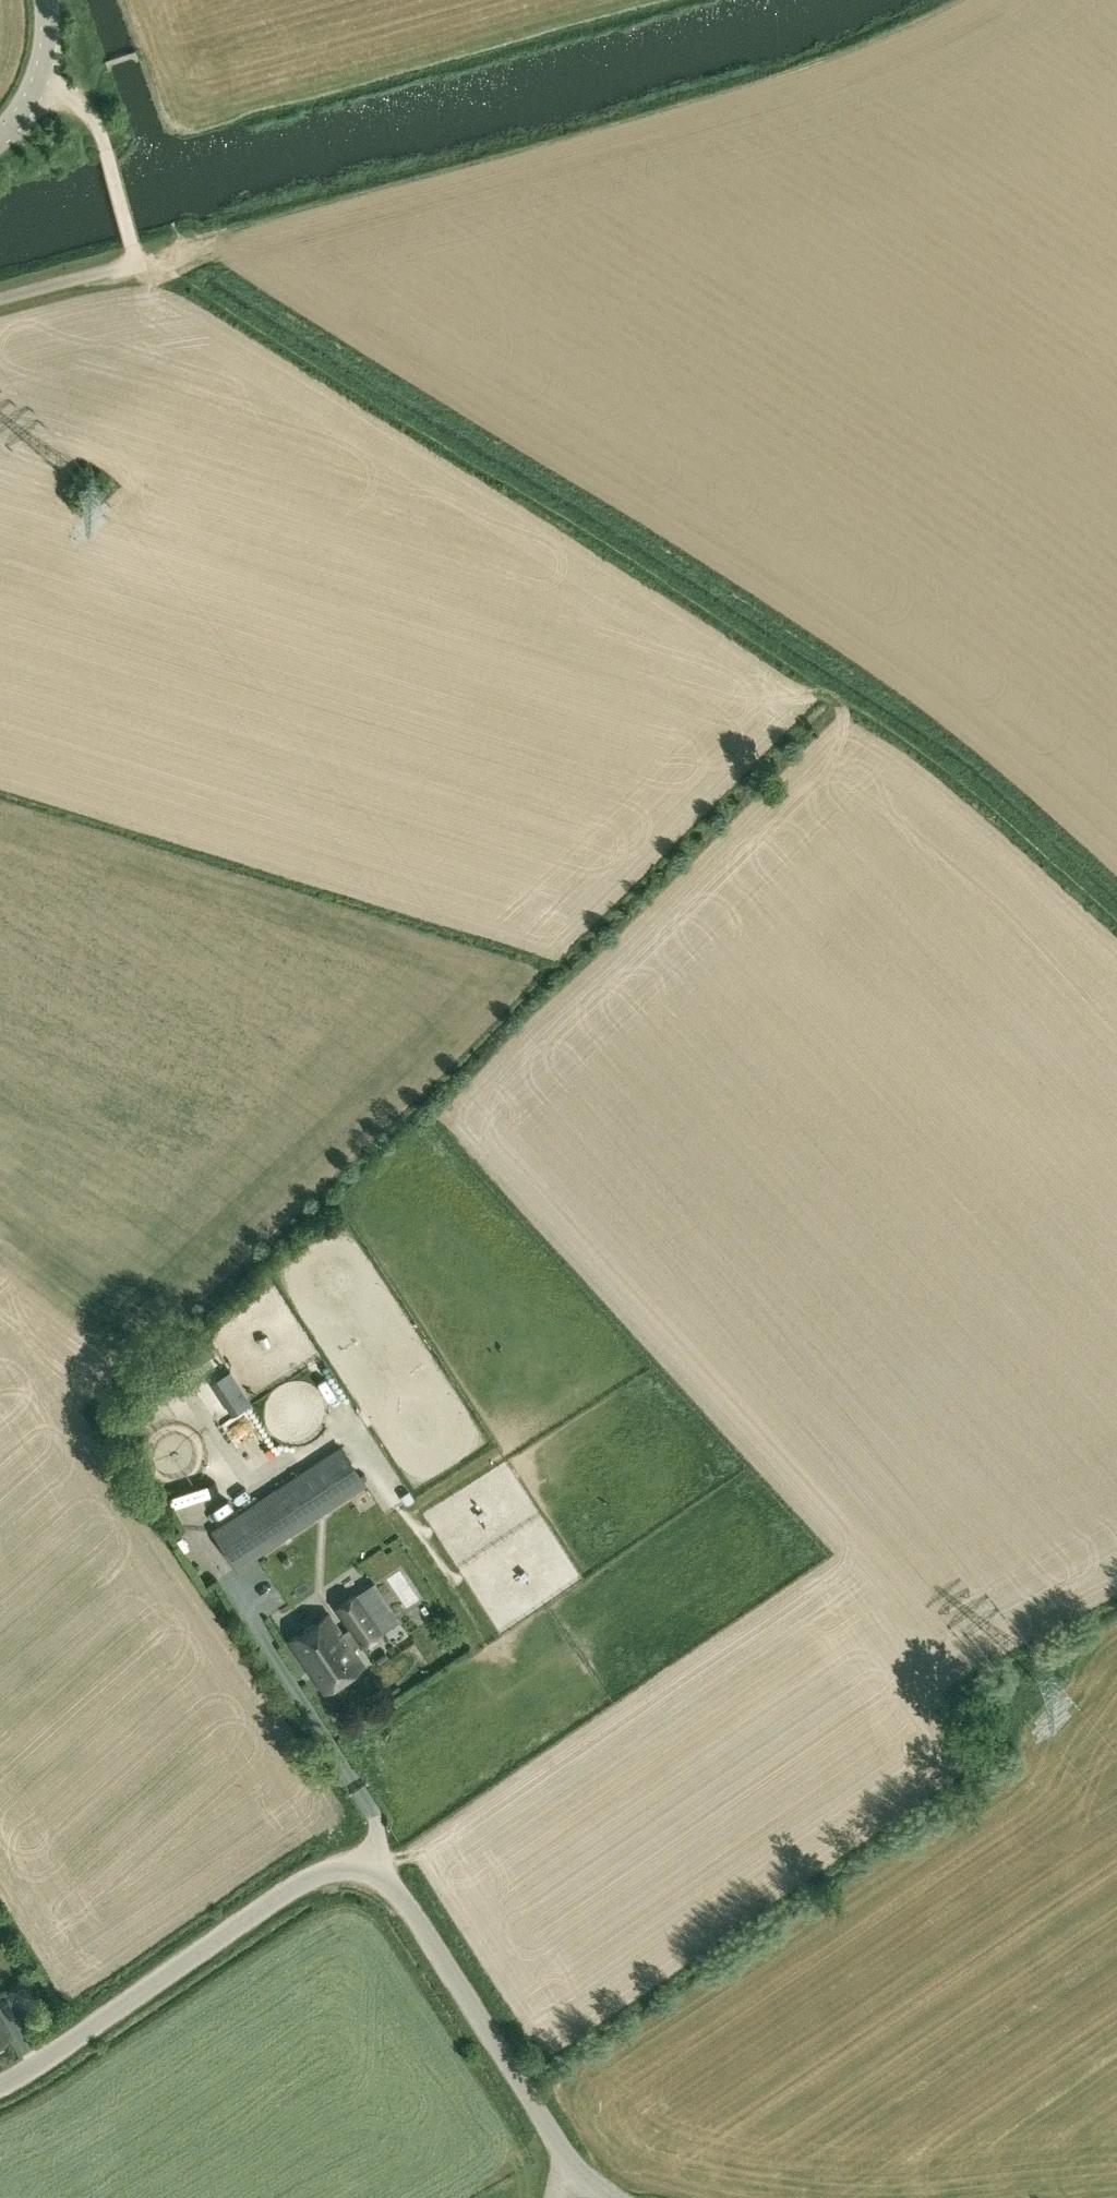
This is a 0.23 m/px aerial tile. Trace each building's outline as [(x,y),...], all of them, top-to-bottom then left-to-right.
[(212,1530),(238,1569),(366,1484),(341,1445),(212,1530)] [(385,1630),(359,1593),(336,1607),(353,1632),(345,1637),(329,1613),(290,1638),(324,1690),(363,1665),(352,1648),(360,1643),(362,1646),(385,1630)] [(12,2036),(0,2015),(0,2043),(12,2036)]
